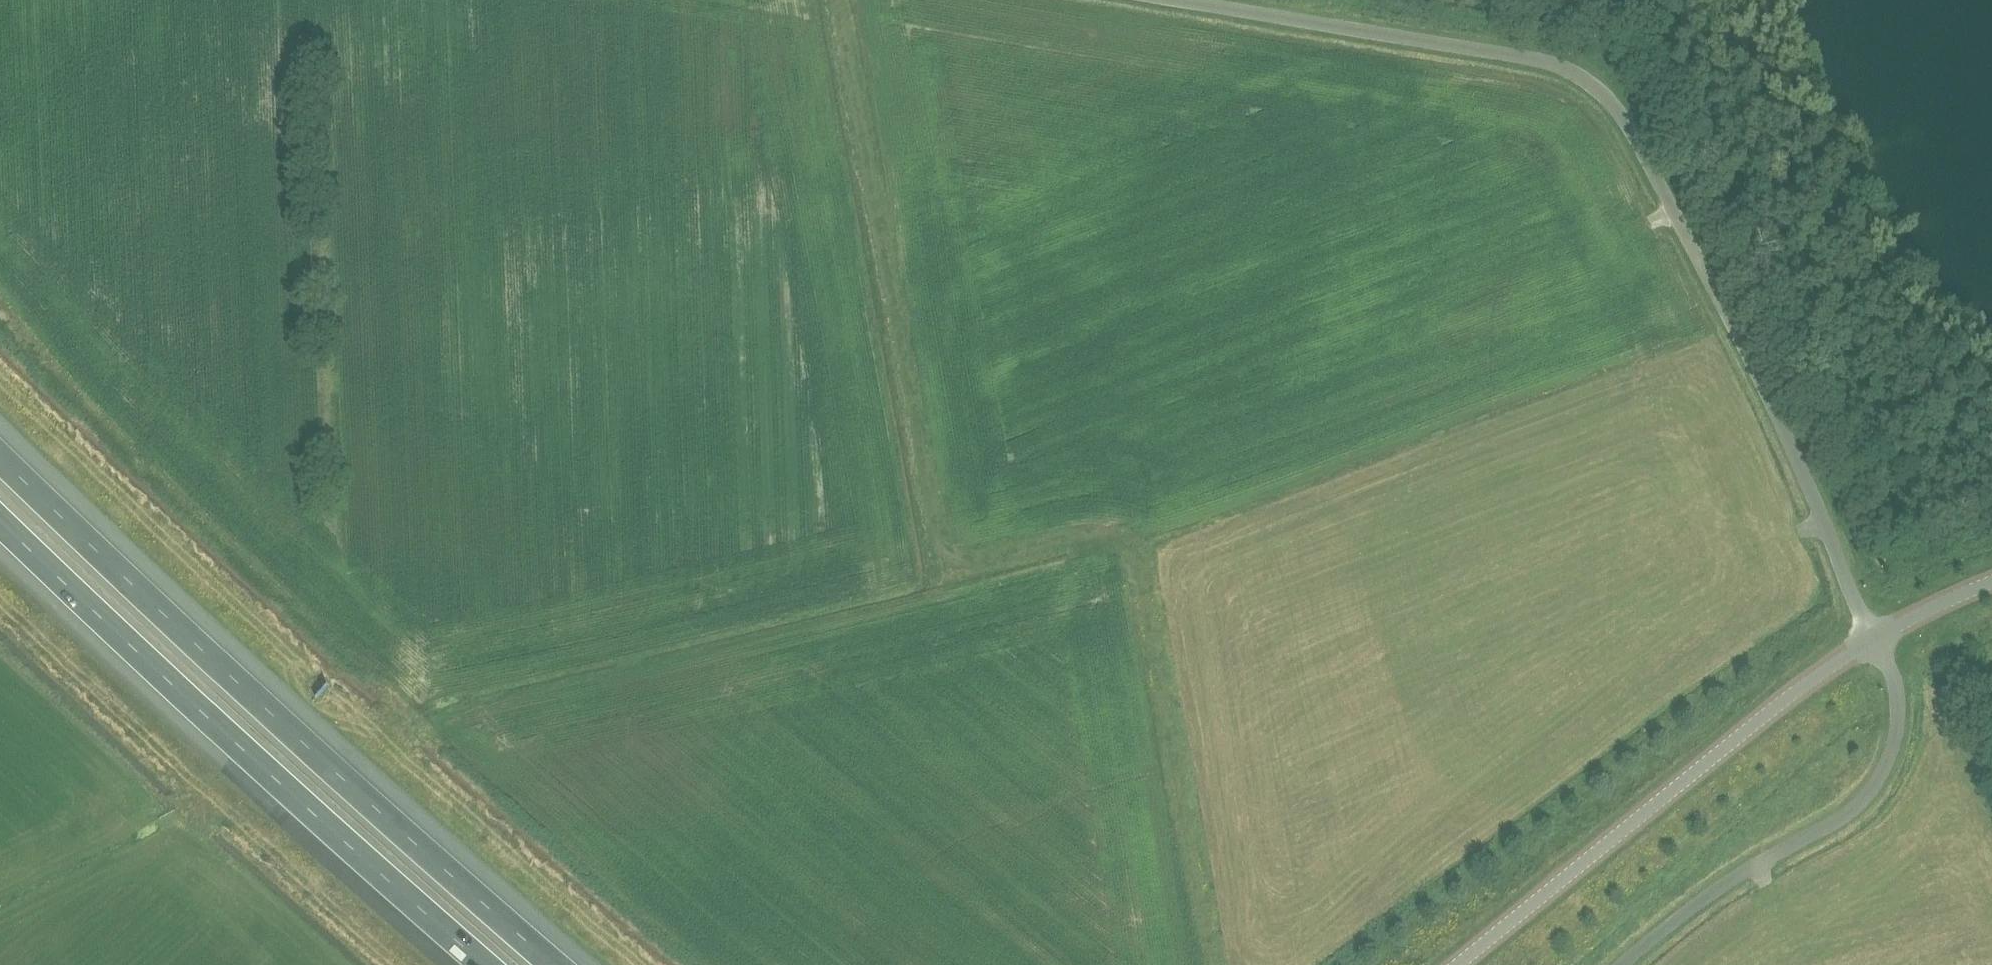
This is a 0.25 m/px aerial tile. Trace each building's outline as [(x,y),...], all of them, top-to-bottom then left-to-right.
[(319,690),(327,698),(339,687),(332,678),(319,690)]
